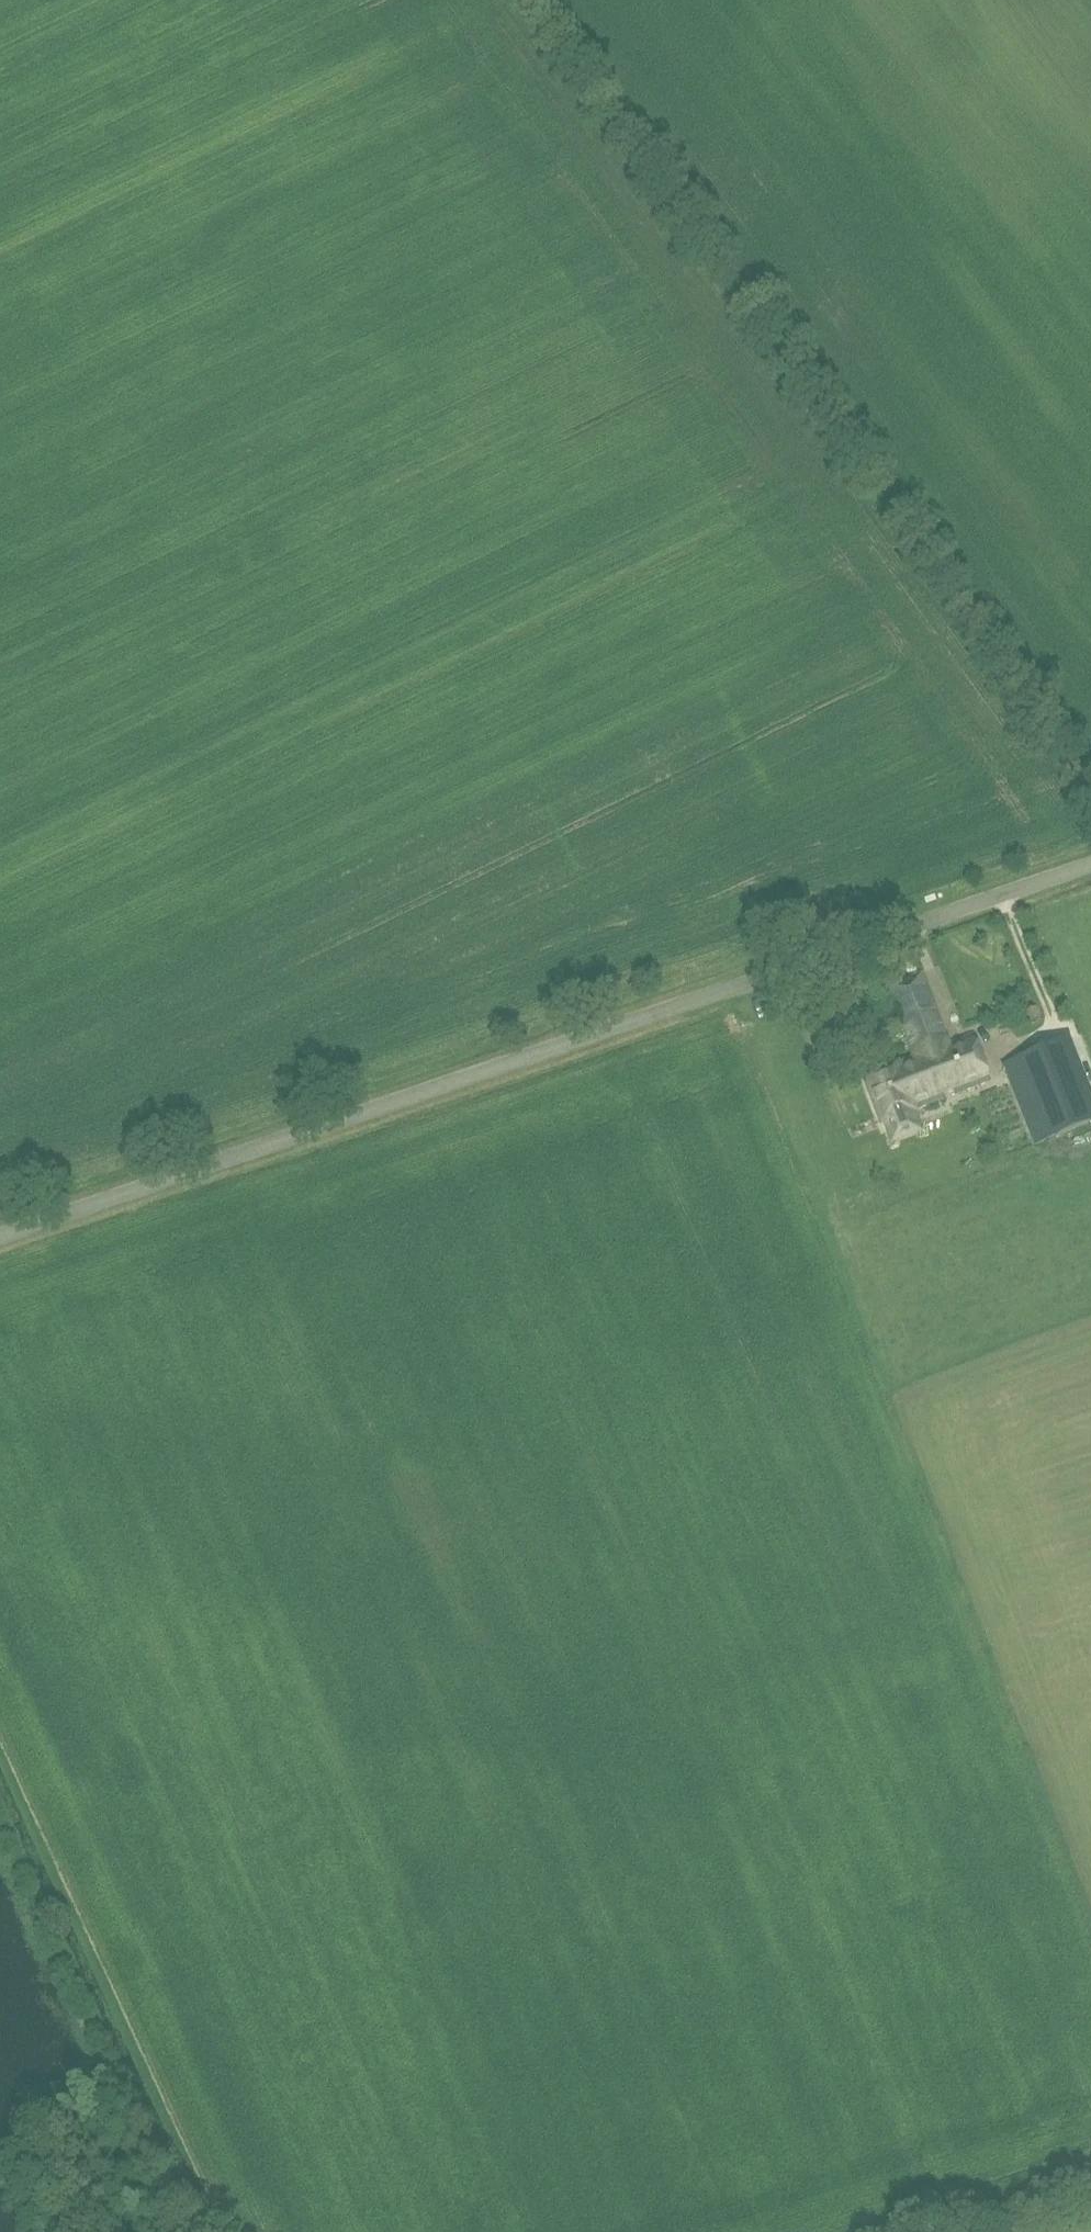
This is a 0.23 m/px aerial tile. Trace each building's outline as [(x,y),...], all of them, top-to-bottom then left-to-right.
[(939,1013),(924,971),(886,985),(902,1027),(904,1026),(915,1057),(864,1076),(891,1145),(924,1132),(916,1110),(945,1099),(943,1095),(954,1090),(956,1095),(991,1081),(973,1035),(949,1044),(938,1015),(939,1013)] [(1090,1123),(1090,1089),(1071,1037),(1002,1064),(1034,1146),(1090,1123)]
